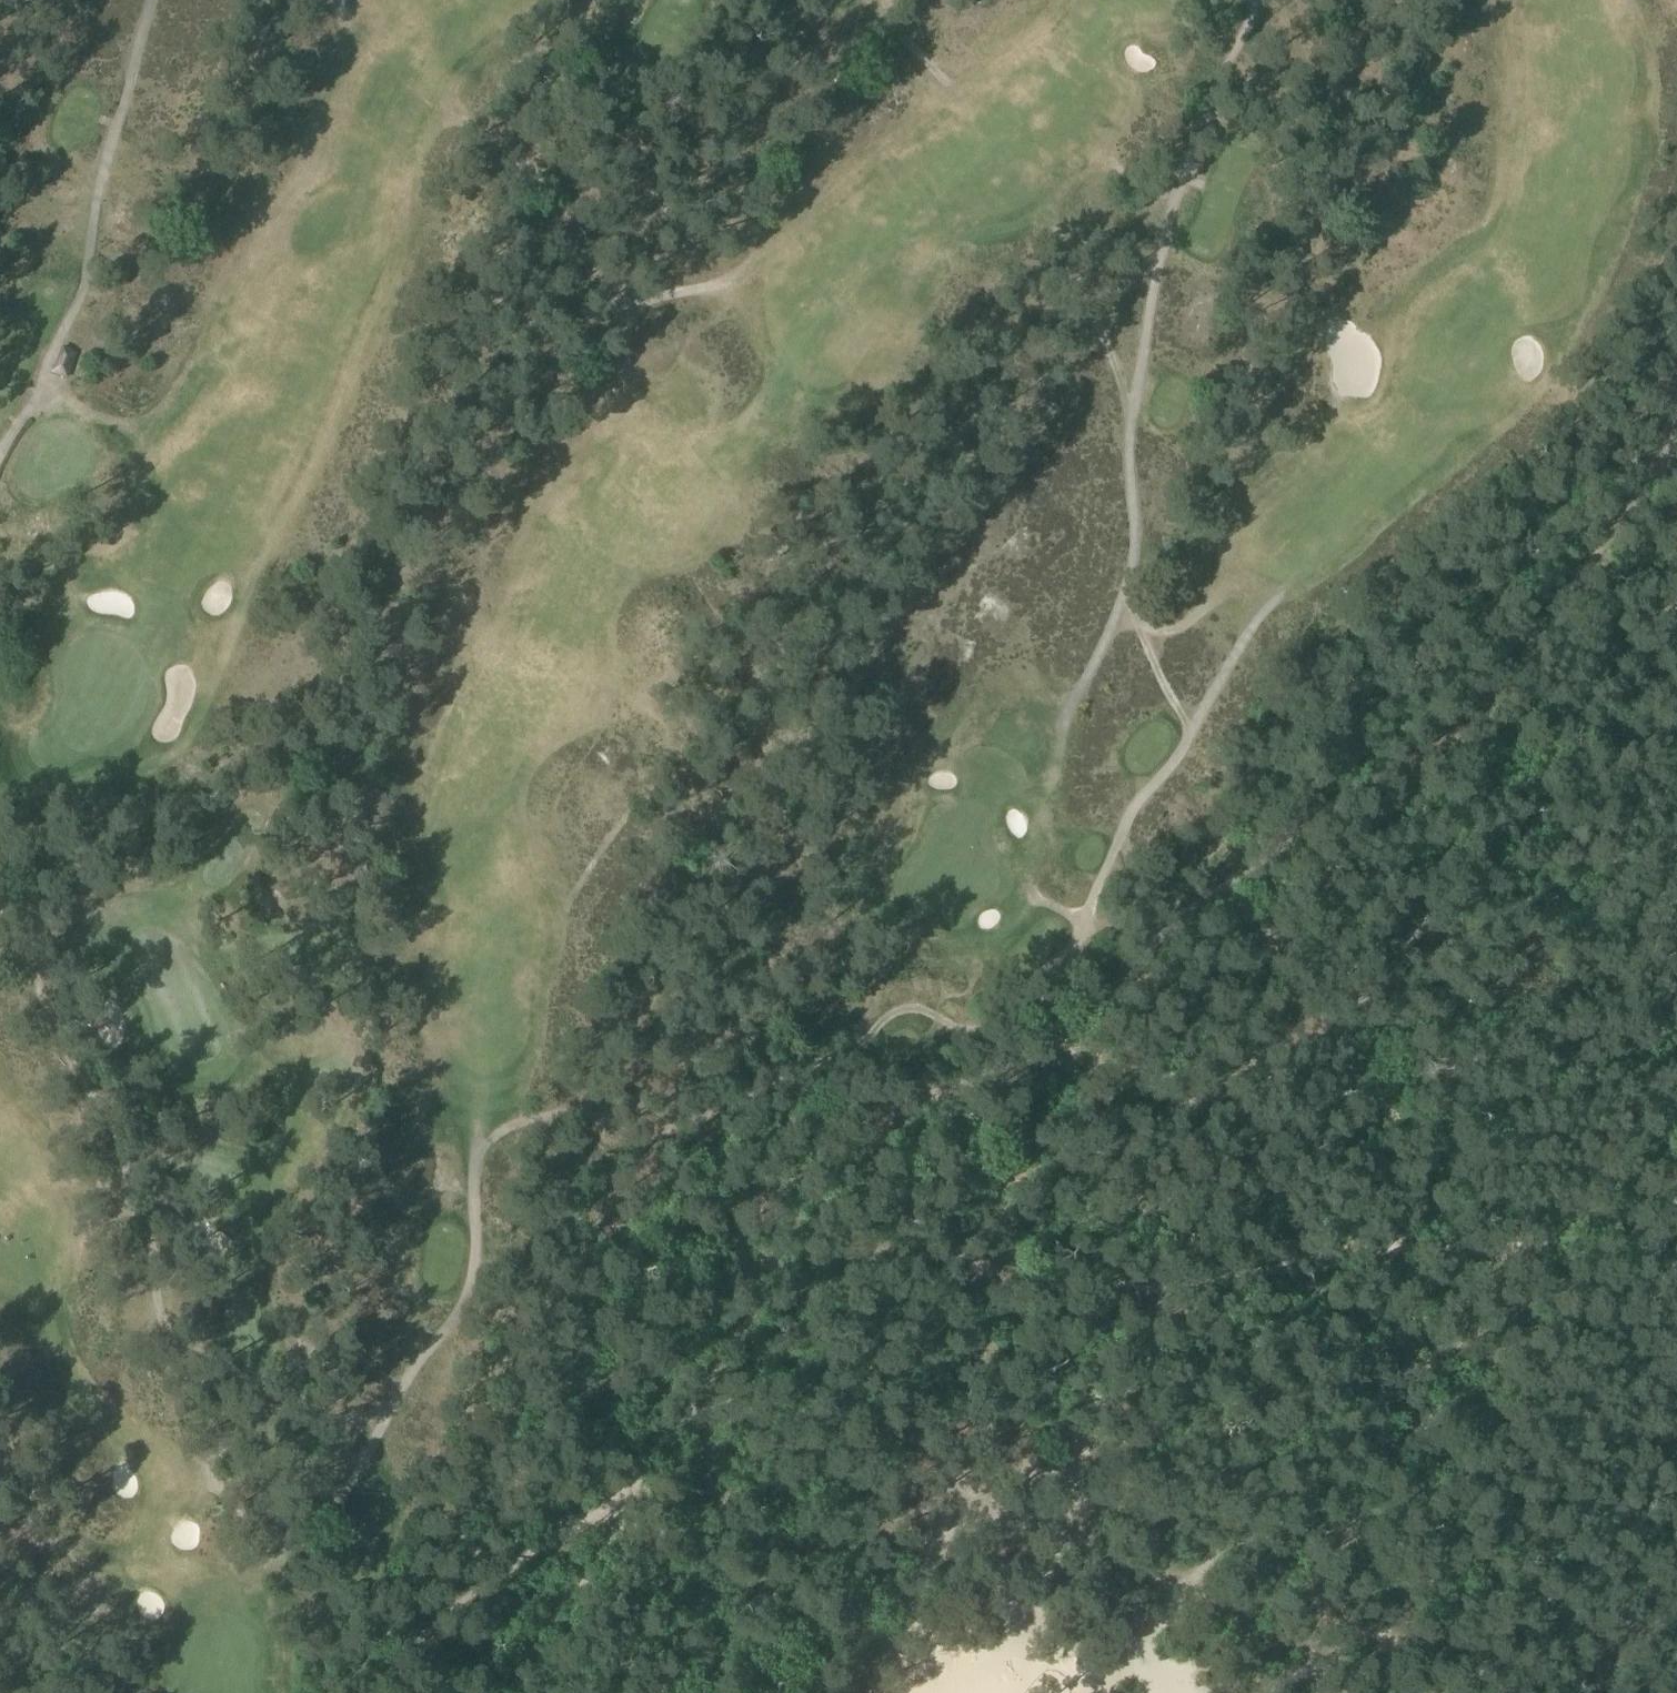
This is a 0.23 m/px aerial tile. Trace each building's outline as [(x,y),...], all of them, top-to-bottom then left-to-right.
[(66,378),(75,351),(61,347),(55,367),(53,367),(51,373),(66,378)]
